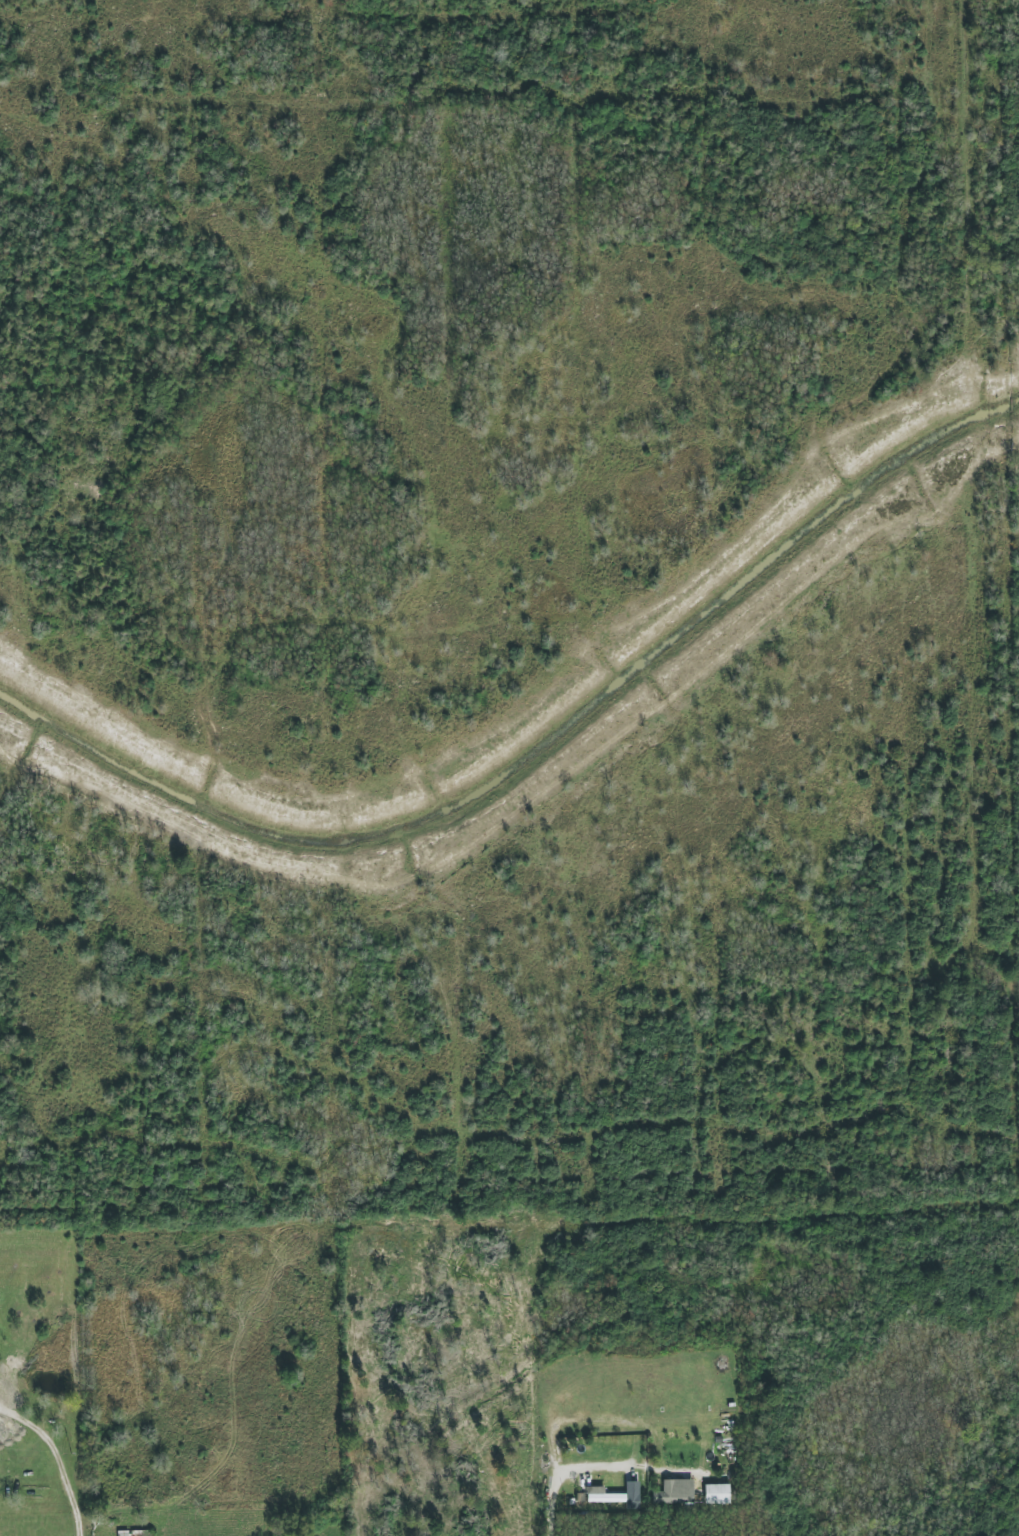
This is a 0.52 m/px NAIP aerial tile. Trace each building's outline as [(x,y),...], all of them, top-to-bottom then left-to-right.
[(652,1504),(693,1504),(693,1479),(663,1480),(663,1491),(652,1491),(652,1504)] [(640,1482),(626,1482),(625,1494),(604,1494),(604,1487),(586,1487),(586,1502),(626,1503),(626,1510),(639,1510),(640,1482)] [(730,1504),(729,1484),(705,1485),(705,1504),(730,1504)]
